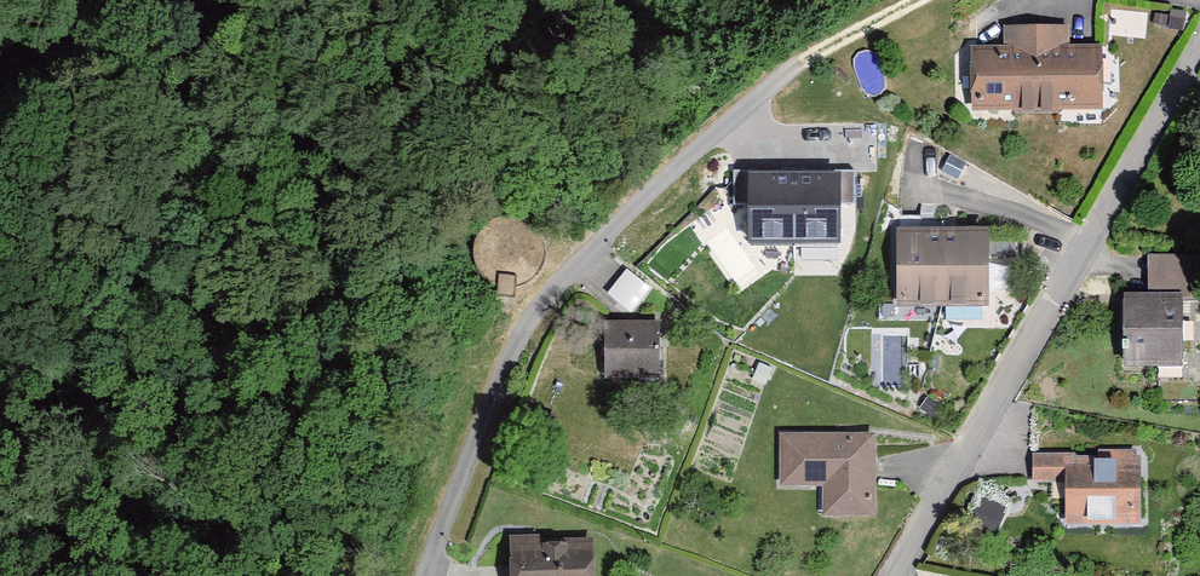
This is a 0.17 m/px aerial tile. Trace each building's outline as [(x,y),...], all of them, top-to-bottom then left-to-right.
[(1005,53),(972,54),(973,121),(1104,119),(1103,52),(1071,52),(1071,32),(1005,33),(1005,53)] [(822,164),(723,179),(731,235),(830,220),(822,164)] [(993,234),(897,231),(895,307),(991,309),(993,234)] [(1127,303),(1128,375),(1186,374),(1185,304),(1199,304),(1199,262),(1152,263),(1152,303),(1127,303)] [(628,267),(611,292),(635,308),(652,284),(628,267)] [(662,326),(608,326),(607,372),(661,373),(662,326)] [(875,439),(779,438),(779,492),(821,492),(820,524),(875,524),(875,439)] [(1069,531),(1142,530),(1142,460),(1035,461),(1035,490),(1069,490),(1069,531)] [(1002,500),(968,498),(967,521),(1001,522),(1002,500)] [(597,538),(511,542),(512,575),(598,575),(597,538)]
